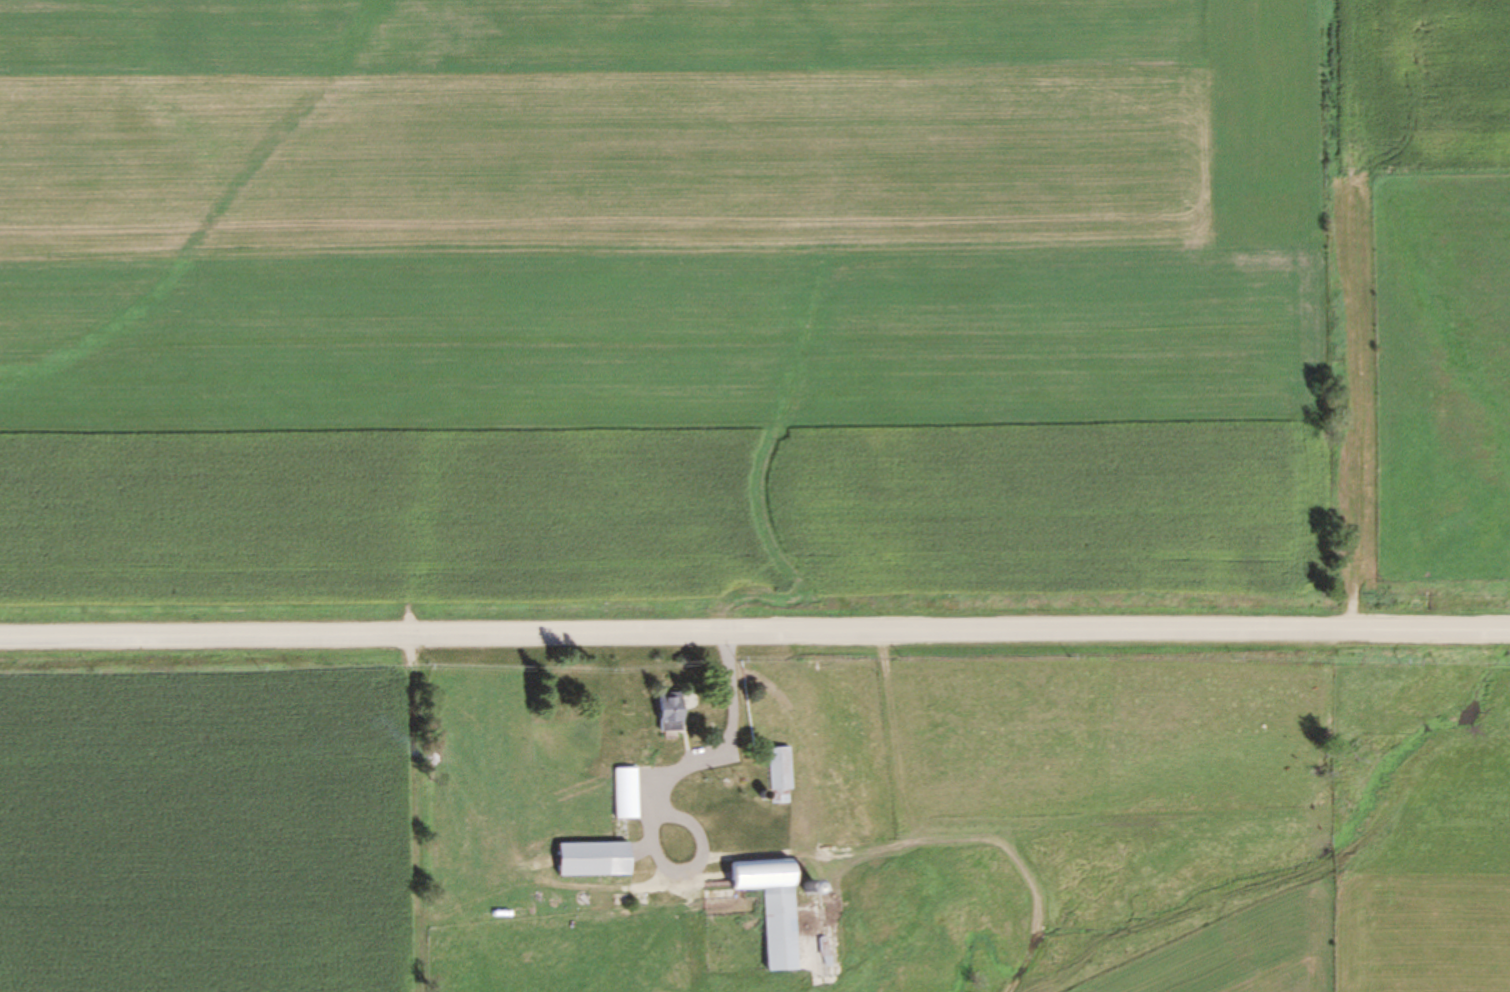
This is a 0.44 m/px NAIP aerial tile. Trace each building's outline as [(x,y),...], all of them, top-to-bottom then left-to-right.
[(676,732),(676,694),(650,694),(650,732),(676,732)] [(764,804),(785,804),(785,749),(764,749),(764,804)] [(609,768),(609,819),(633,819),(633,768),(609,768)] [(620,875),(620,843),(549,843),(549,876),(620,875)] [(759,889),(760,970),(789,970),(788,861),(719,861),(720,889),(759,889)]
